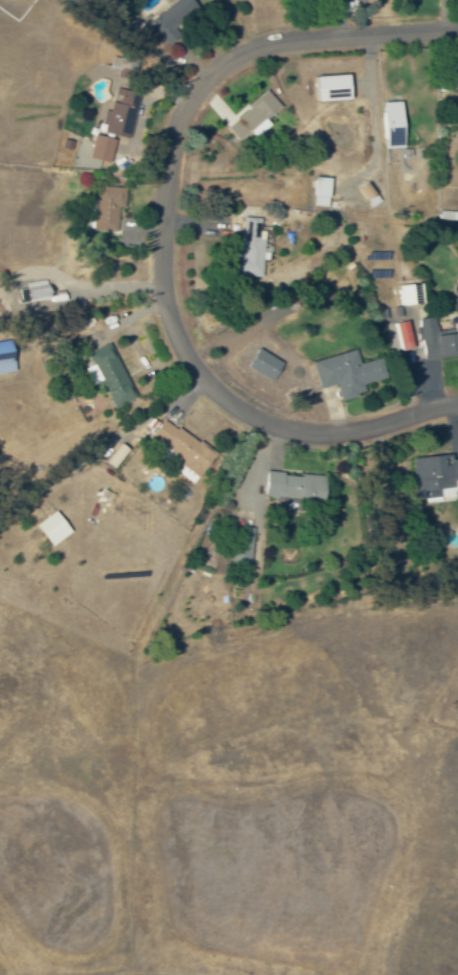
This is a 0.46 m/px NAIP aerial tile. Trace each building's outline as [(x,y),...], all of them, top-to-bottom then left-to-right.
[(162,34),(197,10),(190,0),(175,0),(150,17),(162,34)] [(312,76),(312,101),(346,100),(345,75),(312,76)] [(108,163),(114,136),(128,139),(138,94),(121,90),(118,103),(107,101),(102,125),(95,124),(88,158),(108,163)] [(277,105),(264,91),(225,128),(238,142),(277,105)] [(379,103),(380,148),(399,147),(398,102),(379,103)] [(328,178),(313,177),(310,205),(325,207),(328,178)] [(379,200),(364,181),(355,189),(370,207),(379,200)] [(93,230),(116,231),(116,206),(123,206),(124,188),(94,187),(93,230)] [(261,276),(262,231),(258,231),(258,219),(240,219),(239,276),(261,276)] [(24,301),(45,300),(44,281),(23,282),(24,301)] [(400,306),(421,303),(418,283),(397,286),(400,306)] [(421,359),(457,355),(457,323),(453,324),(454,334),(436,335),(434,317),(416,319),(421,359)] [(398,350),(412,349),(409,321),(394,323),(398,350)] [(87,353),(113,408),(134,399),(109,343),(87,353)] [(245,369),(272,380),(280,360),(253,349),(245,369)] [(8,350),(0,351),(0,374),(12,371),(8,350)] [(316,389),(335,384),(339,400),(364,394),(361,384),(383,379),(379,359),(358,364),(354,350),(310,361),(316,389)] [(182,460),(179,465),(196,478),(212,454),(156,415),(143,433),(182,460)] [(449,460),(449,454),(415,458),(419,495),(437,493),(436,490),(453,488),(452,480),(457,479),(457,459),(449,460)] [(324,479),(265,470),(261,494),(320,502),(324,479)] [(68,534),(54,512),(33,525),(48,547),(68,534)] [(250,565),(251,528),(234,527),(233,564),(250,565)]
